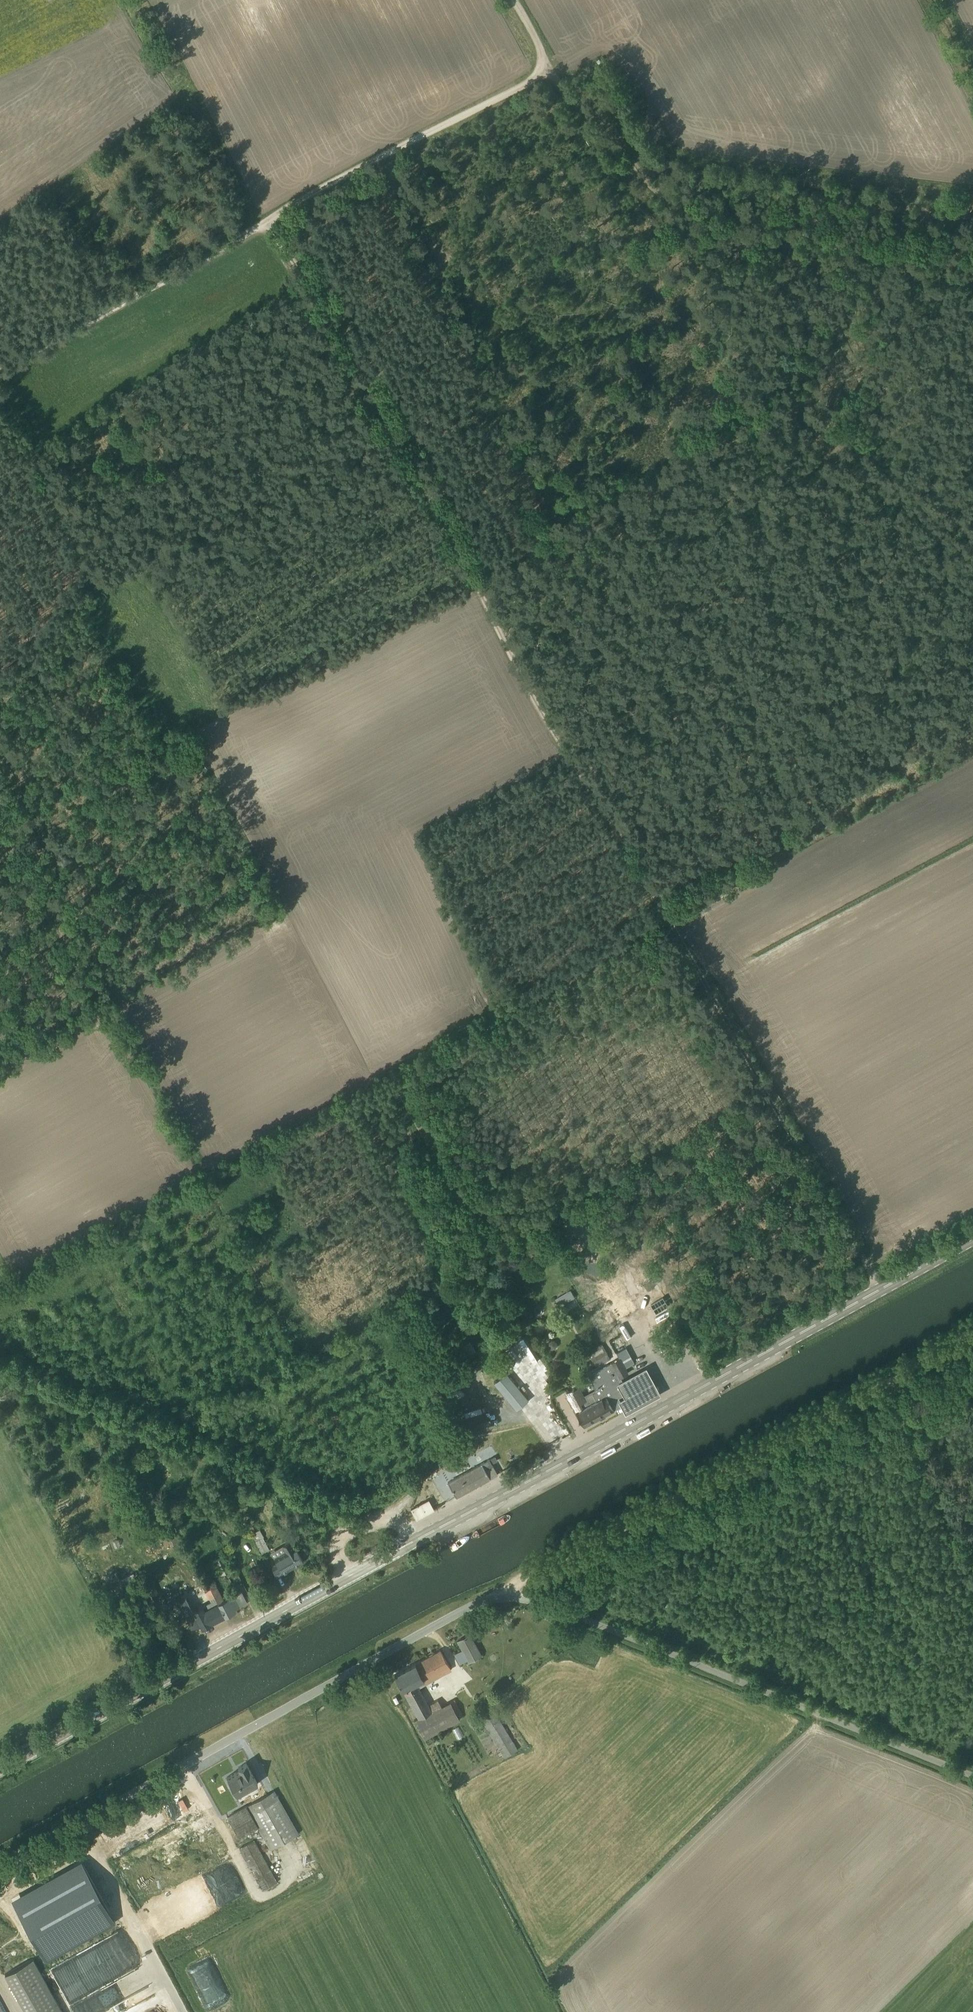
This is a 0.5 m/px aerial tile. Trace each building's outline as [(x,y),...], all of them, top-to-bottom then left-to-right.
[(619,1273),(597,1286),(616,1322),(638,1309),(619,1273)] [(571,1289),(555,1299),(559,1307),(569,1301),(575,1297),(571,1289)] [(471,1341),(460,1346),(465,1356),(476,1351),(471,1341)] [(596,1367),(611,1359),(602,1343),(588,1351),(596,1367)] [(616,1410),(623,1407),(624,1406),(620,1398),(626,1394),(628,1388),(621,1377),(630,1373),(627,1367),(635,1363),(626,1347),(617,1352),(620,1357),(589,1374),(597,1388),(595,1389),(596,1391),(593,1392),(593,1391),(585,1396),(579,1386),(567,1393),(586,1427),(616,1410)] [(626,1398),(620,1402),(627,1415),(663,1396),(648,1368),(618,1384),(626,1398)] [(495,1382),(517,1410),(529,1400),(507,1372),(495,1382)] [(456,1498),(475,1487),(480,1484),(497,1474),(492,1465),(485,1469),(481,1463),(476,1466),(447,1483),(456,1498)] [(429,1500),(411,1510),(416,1519),(434,1509),(429,1500)] [(259,1529),(252,1533),(262,1553),(270,1549),(259,1529)] [(101,1554),(123,1548),(119,1536),(97,1542),(101,1554)] [(275,1576),(276,1575),(302,1561),(294,1546),(293,1547),(289,1541),(280,1545),(284,1552),(273,1558),(275,1563),(270,1565),(275,1576)] [(184,1545),(175,1550),(180,1559),(189,1554),(184,1545)] [(222,1555),(213,1561),(221,1574),(230,1569),(222,1555)] [(114,1592),(139,1579),(134,1569),(121,1575),(116,1565),(103,1571),(114,1592)] [(150,1579),(138,1585),(143,1597),(155,1591),(150,1579)] [(212,1579),(206,1582),(224,1616),(235,1610),(246,1601),(240,1589),(224,1598),(212,1579)] [(201,1629),(224,1616),(206,1582),(201,1585),(208,1602),(192,1610),(183,1593),(174,1598),(192,1628),(199,1625),(201,1629)] [(453,1653),(459,1664),(466,1660),(467,1663),(481,1655),(469,1634),(457,1641),(461,1649),(453,1653)] [(451,1671),(439,1650),(394,1675),(417,1718),(413,1720),(424,1739),(460,1719),(450,1702),(441,1707),(437,1700),(428,1705),(419,1688),(451,1671)] [(491,1707),(478,1715),(504,1758),(518,1750),(491,1707)] [(247,1766),(227,1778),(236,1797),(257,1785),(247,1766)] [(274,1791),(226,1816),(238,1839),(257,1828),(269,1850),(298,1835),(274,1791)] [(254,1841),(239,1848),(262,1890),(277,1882),(254,1841)] [(81,1862),(10,1900),(44,1963),(114,1923),(81,1862)] [(48,1964),(68,2003),(70,2001),(75,2011),(119,2011),(155,1994),(149,1983),(143,1986),(134,1967),(143,1962),(125,1926),(48,1964)] [(31,1959),(4,1975),(25,2011),(62,2011),(31,1959)]
